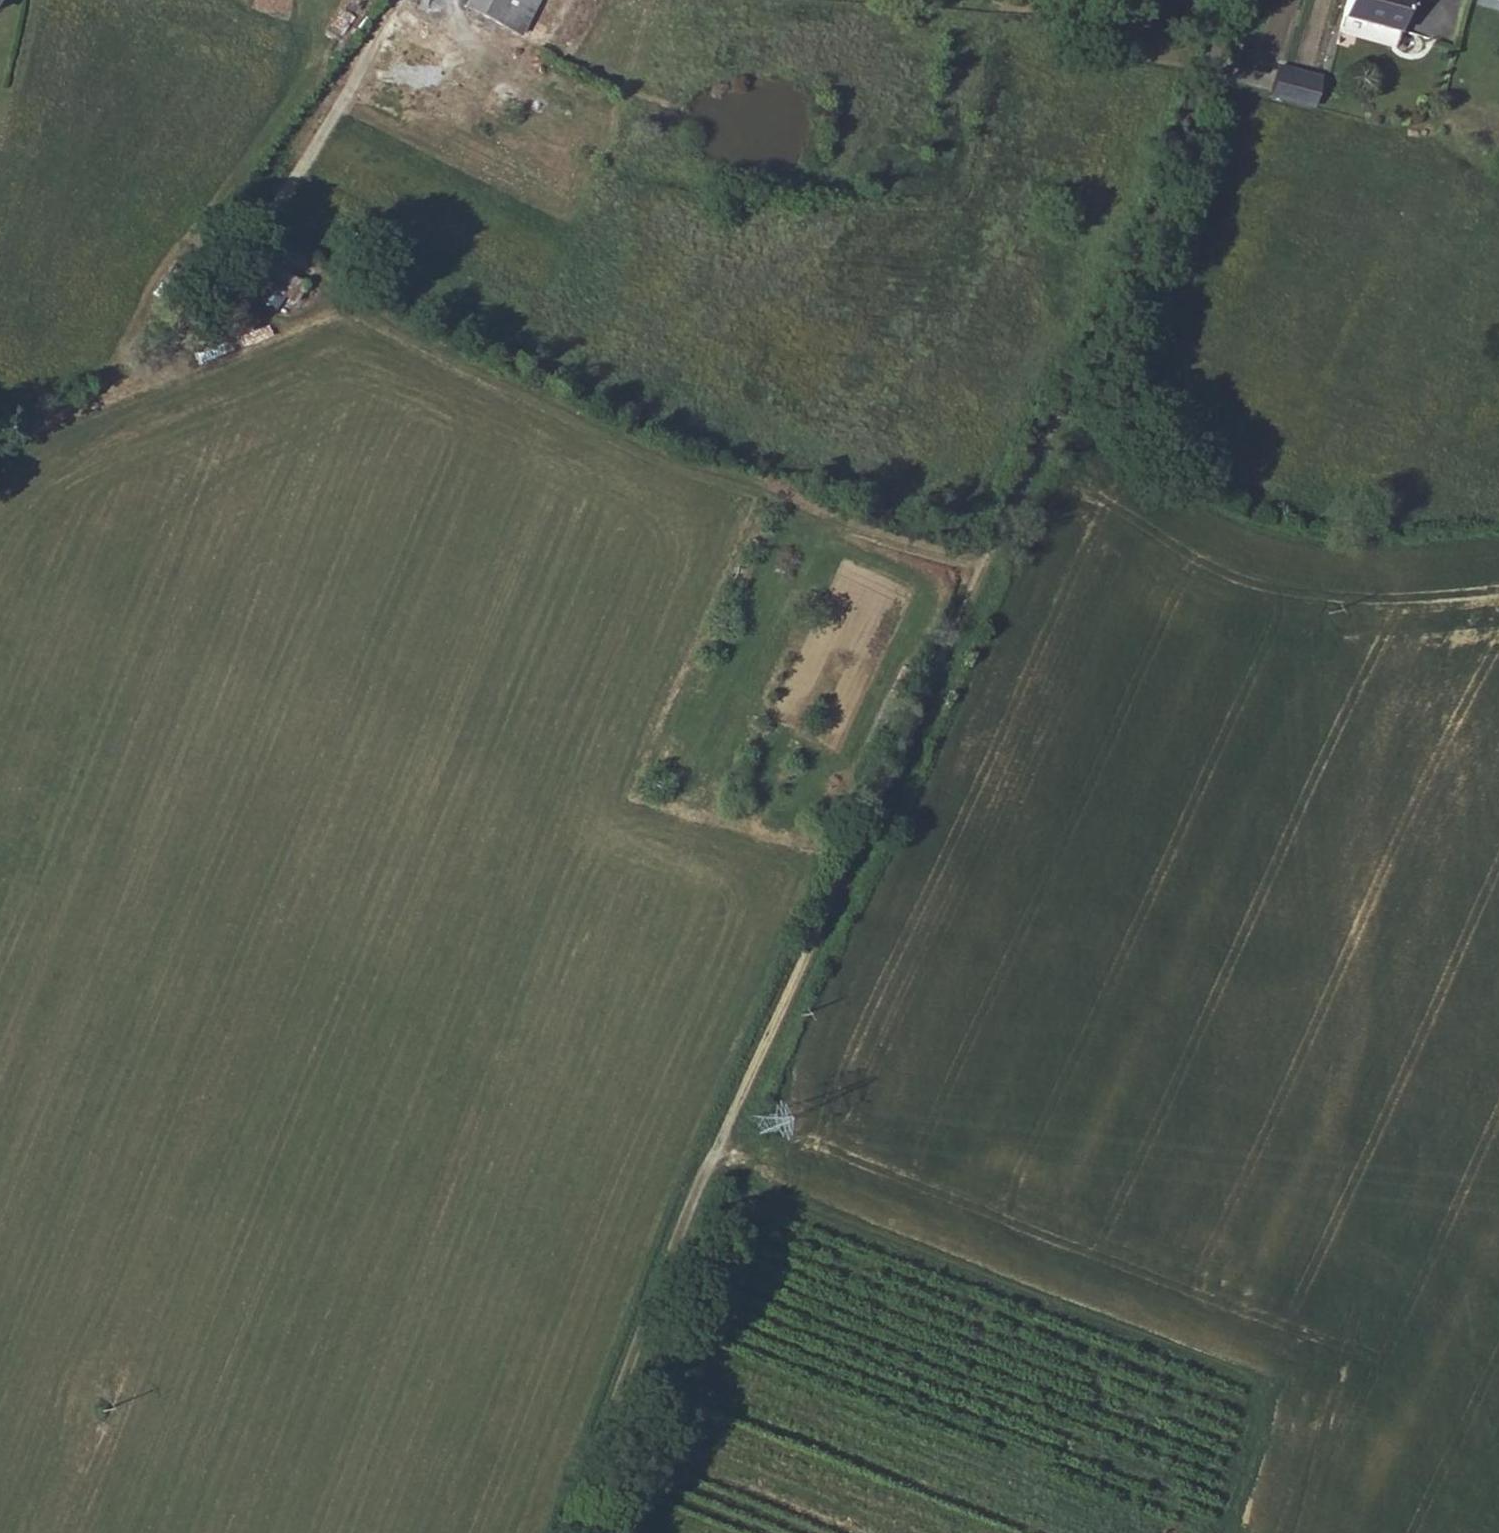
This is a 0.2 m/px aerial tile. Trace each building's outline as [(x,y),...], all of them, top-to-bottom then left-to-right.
[(431,0),(409,0),(399,16),(429,35),(445,9),(431,0)] [(495,23),(508,0),(467,0),(464,6),(495,23)] [(538,0),(508,0),(495,23),(518,36),(538,0)] [(1351,16),(1410,30),(1417,0),(1355,0),(1351,16)] [(1275,75),(1269,99),(1306,109),(1313,85),(1275,75)] [(308,277),(267,262),(258,287),(300,301),(308,277)]
